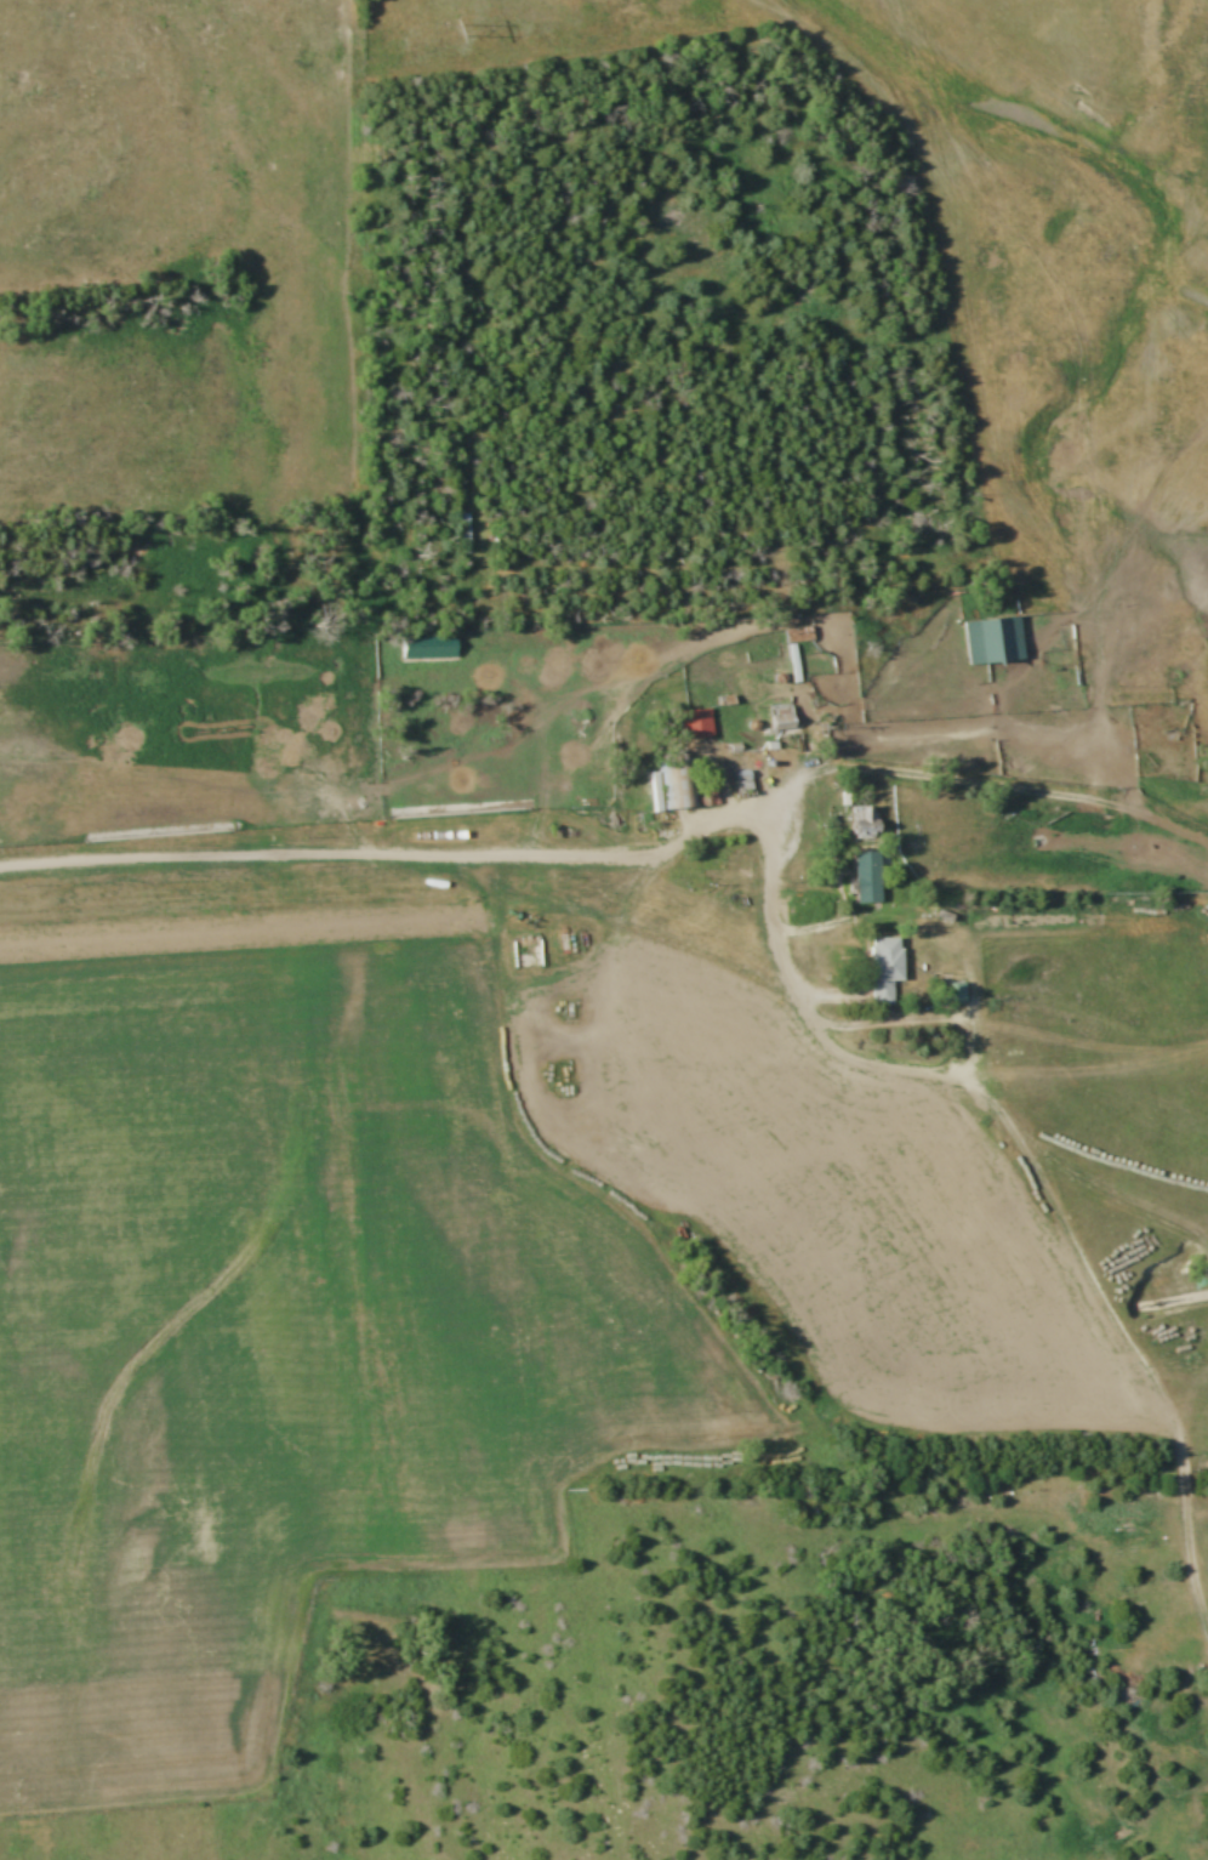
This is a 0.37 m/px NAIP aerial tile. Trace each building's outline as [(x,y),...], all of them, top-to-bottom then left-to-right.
[(968,667),(1026,663),(1023,619),(964,624),(968,667)] [(787,632),(788,644),(813,641),(812,629),(787,632)] [(682,712),(684,740),(716,737),(713,710),(682,712)] [(662,811),(696,810),(695,760),(660,760),(662,811)] [(855,807),(855,838),(879,838),(879,807),(855,807)] [(882,854),(858,854),(858,904),(882,904),(882,854)] [(874,1006),(895,1006),(895,983),(905,983),(905,940),(875,940),(874,1006)]
